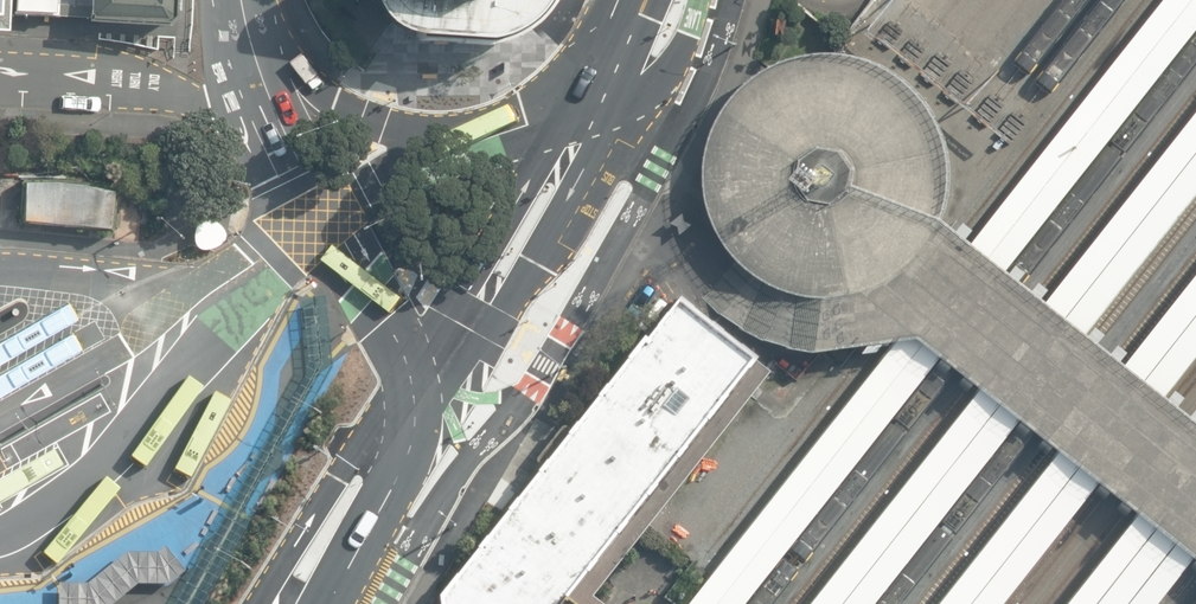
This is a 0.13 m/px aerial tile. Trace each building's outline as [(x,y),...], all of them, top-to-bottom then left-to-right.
[(9,33),(9,24),(10,0),(0,0),(0,32),(9,33)] [(14,14),(24,15),(56,17),(72,18),(88,19),(88,22),(129,25),(163,27),(166,27),(171,22),(176,18),(177,0),(15,0),(14,14)] [(386,6),(393,17),(400,23),(409,29),(417,32),(428,34),(427,39),(446,41),(471,43),(485,44),(494,44),(504,43),(517,40),(530,33),(540,26),(552,16),(557,9),(563,0),(384,0),(386,6)] [(688,603),(746,603),(1195,32),(1195,0),(1163,0),(973,242),(688,603)] [(950,201),(953,176),(951,154),(946,133),(936,114),(924,96),(907,80),(888,67),(867,58),(844,53),(828,51),(810,52),(787,57),(770,64),(750,78),(733,96),(719,119),(712,145),(710,168),(712,185),(716,219),(723,234),(733,247),(741,256),(754,271),(771,281),(787,288),(803,293),(832,297),(865,292),(888,281),(914,262),(919,259),(933,241),(935,234),(945,219),(950,201)] [(1195,199),(1195,118),(810,603),(875,603),(1195,199)] [(24,222),(115,230),(119,189),(88,182),(54,179),(26,180),(24,222)] [(198,221),(195,226),(194,233),(193,239),(195,245),(198,249),(202,250),(208,250),(214,249),(220,245),(224,241),(225,237),(225,232),(220,226),(215,221),(208,219),(202,219),(198,221)] [(1195,359),(1195,277),(938,603),(1003,603),(1195,359)] [(339,370),(336,348),(335,341),(333,325),(330,298),(317,299),(309,300),(315,364),(182,603),(209,603),(339,370)] [(591,598),(650,525),(768,375),(749,360),(711,329),(675,300),(666,311),(643,341),(640,339),(568,431),(564,428),(562,428),(561,428),(559,429),(535,459),(534,461),(534,463),(534,464),(534,466),(538,468),(434,599),(435,603),(598,603),(591,598)] [(6,430),(0,433),(0,447),(12,440),(6,430)] [(1195,554),(1195,442),(1068,603),(1157,603),(1195,554)] [(59,583),(59,603),(111,603),(139,583),(168,583),(184,571),(166,546),(158,552),(127,552),(87,583),(59,583)]
